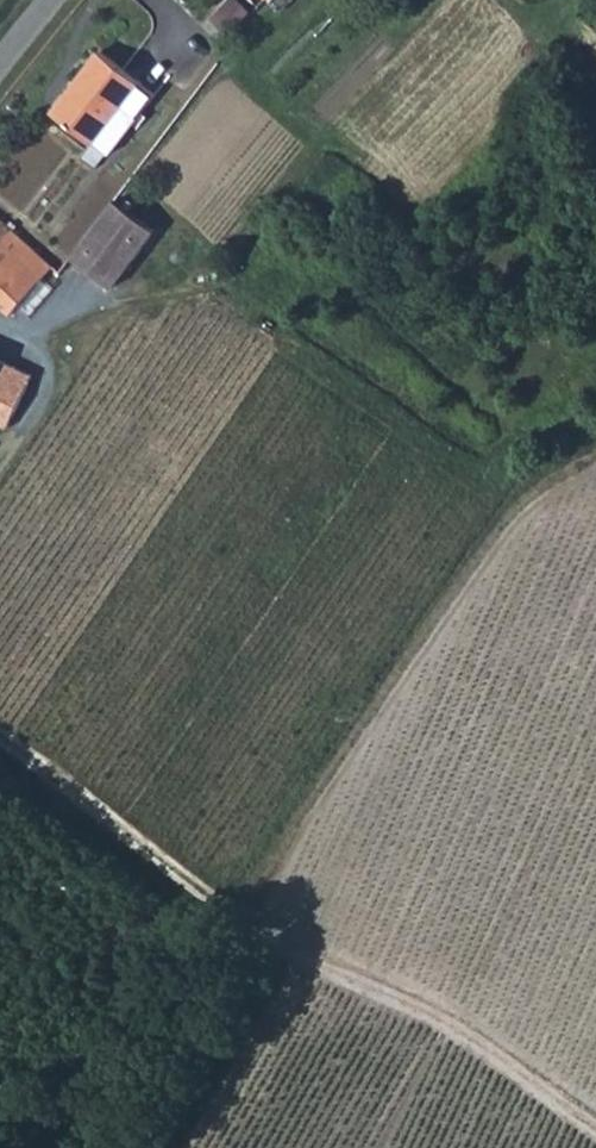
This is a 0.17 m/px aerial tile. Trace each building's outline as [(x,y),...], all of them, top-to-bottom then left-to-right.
[(209,15),(226,32),(251,7),(245,0),(224,0),(209,15)] [(95,142),(122,106),(142,79),(102,48),(54,110),(95,142)] [(110,153),(137,117),(122,106),(95,142),(110,153)] [(154,233),(114,202),(71,258),(112,288),(154,233)] [(15,231),(0,217),(0,248),(7,240),(15,231)] [(15,231),(7,240),(43,275),(50,265),(15,231)] [(7,240),(0,248),(0,309),(8,316),(40,279),(43,275),(7,240)] [(11,409),(29,376),(0,361),(0,404),(11,409)]
